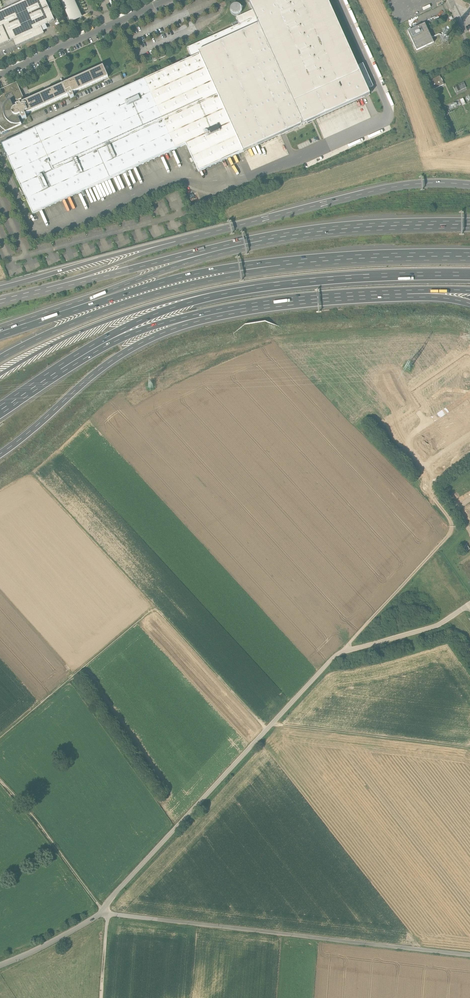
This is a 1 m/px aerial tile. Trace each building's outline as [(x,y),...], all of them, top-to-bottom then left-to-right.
[(0,12),(0,45),(13,40),(16,46),(44,34),(41,27),(55,21),(45,0),(26,0),(0,12)] [(82,18),(75,0),(60,0),(70,23),(82,18)] [(246,151),(373,94),(330,0),(255,0),(252,1),(256,11),(262,24),(201,52),(203,56),(246,151)] [(262,24),(256,11),(238,19),(242,26),(189,50),(193,60),(203,56),(201,52),(262,24)] [(434,44),(424,23),(405,32),(415,53),(434,44)] [(246,151),(203,56),(193,60),(5,147),(36,213),(188,146),(199,171),(246,151)] [(3,134),(26,124),(31,122),(28,118),(111,79),(105,65),(26,102),(18,84),(2,91),(6,96),(3,99),(0,103),(0,128),(3,134)] [(316,157),(304,162),(307,167),(318,162),(316,157)] [(467,544),(461,548),(464,553),(469,549),(467,544)]
